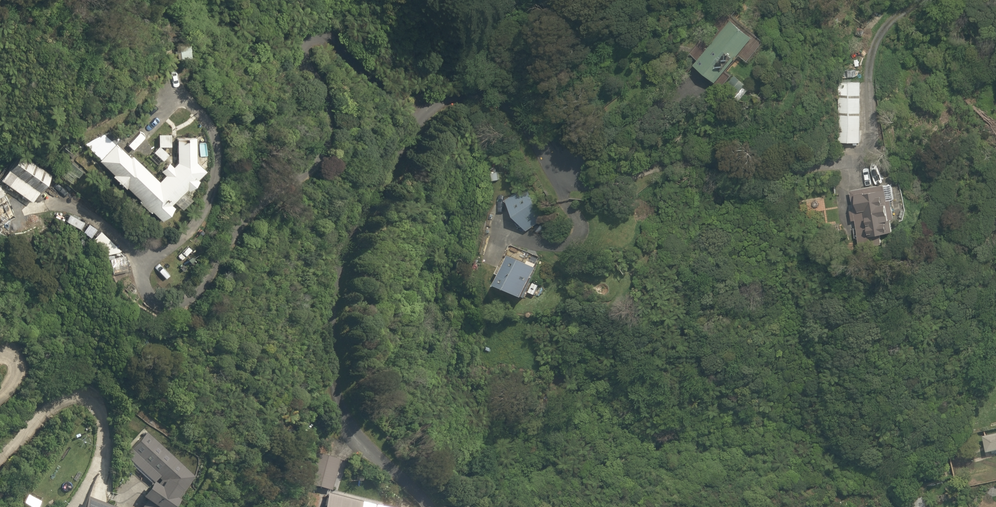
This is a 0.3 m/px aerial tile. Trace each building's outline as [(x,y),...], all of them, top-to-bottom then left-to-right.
[(874,17),(879,11),(872,6),(867,12),(874,17)] [(713,82),(722,89),(733,76),(727,72),(741,55),(749,62),(765,42),(753,32),(751,35),(737,23),(739,21),(726,11),(691,54),(699,61),(696,65),(715,80),(713,82)] [(831,32),(836,25),(829,21),(824,28),(831,32)] [(862,37),(864,31),(857,28),(855,35),(862,37)] [(722,90),(734,100),(746,84),(734,75),(722,90)] [(838,143),(861,143),(861,83),(838,83),(838,143)] [(151,212),(160,221),(173,208),(170,205),(186,190),(187,191),(197,181),(196,179),(204,171),(196,163),(195,138),(176,138),(176,163),(173,167),(169,163),(160,171),(165,176),(155,185),(115,144),(98,161),(112,175),(111,176),(125,190),(126,188),(139,201),(139,202),(150,213),(151,212)] [(1,180),(32,202),(51,175),(21,153),(1,180)] [(882,179),(890,178),(889,175),(893,175),(892,168),(881,169),(882,179)] [(856,222),(860,247),(883,243),(881,234),(893,232),(890,218),(895,217),(892,198),(887,199),(885,189),(884,189),(883,185),(850,190),(853,208),(850,209),(850,212),(851,220),(853,222),(856,222)] [(508,199),(528,230),(547,218),(527,187),(508,199)] [(524,300),(537,270),(534,268),(539,258),(528,253),(524,263),(509,256),(503,270),(499,268),(496,275),(500,277),(496,288),(524,300)] [(143,410),(153,409),(152,394),(142,394),(143,410)] [(983,437),(987,454),(995,452),(995,435),(983,437)] [(922,486),(909,489),(914,506),(927,506),(922,486)] [(361,502),(326,494),(323,506),(359,506),(361,502)]
